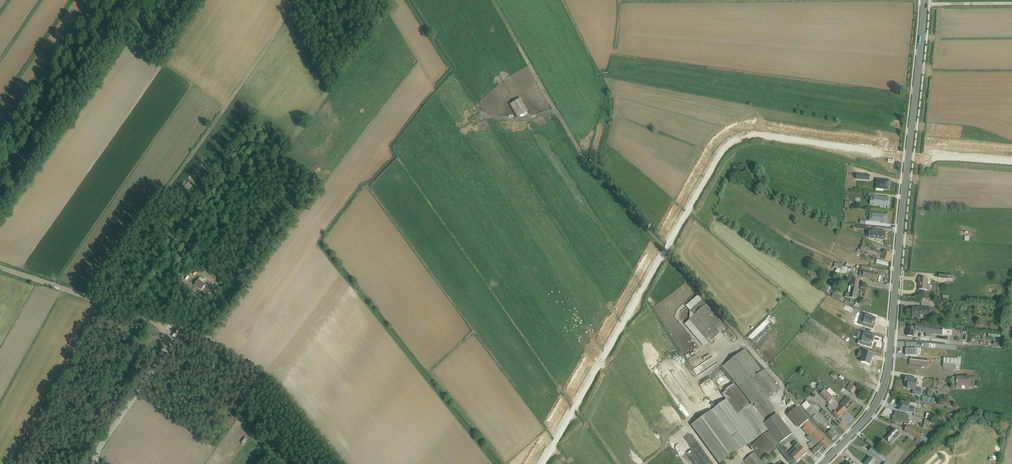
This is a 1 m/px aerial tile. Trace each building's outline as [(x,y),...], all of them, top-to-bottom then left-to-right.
[(520,98),(510,104),(517,117),(519,116),(520,118),(527,114),(526,112),(528,111),(520,98)] [(46,101),(42,106),(45,109),(50,104),(46,101)] [(316,173),(311,181),(317,185),(322,178),(316,173)] [(876,179),(875,188),(876,188),(884,189),(889,190),(890,181),(876,179)] [(869,192),(869,195),(872,196),(871,197),(870,205),(888,207),(887,210),(888,210),(888,208),(889,198),(874,196),(875,193),(869,192)] [(870,213),(869,221),(882,223),(887,224),(887,215),(870,213)] [(869,230),(869,238),(872,238),(872,239),(885,240),(886,232),(869,230)] [(860,253),(866,255),(889,262),(892,254),(882,251),(882,252),(864,246),(865,244),(863,244),(861,250),(860,253)] [(838,263),(835,272),(846,274),(846,275),(853,277),(854,273),(855,273),(855,268),(841,266),(841,264),(838,263)] [(862,266),(861,270),(879,273),(879,274),(885,275),(886,271),(862,266)] [(861,270),(859,276),(877,280),(879,274),(879,273),(861,270)] [(919,278),(919,282),(920,282),(919,290),(930,291),(930,285),(928,285),(928,278),(919,278)] [(846,292),(845,297),(856,299),(860,280),(850,279),(848,293),(846,292)] [(198,280),(194,285),(201,290),(205,285),(198,280)] [(835,293),(833,297),(836,299),(837,299),(843,302),(845,298),(835,293)] [(689,320),(685,324),(704,347),(726,328),(721,322),(707,305),(706,305),(698,295),(686,306),(690,311),(690,319),(689,320)] [(912,308),(912,312),(912,317),(921,318),(921,315),(930,316),(930,315),(936,316),(937,310),(931,309),(931,308),(917,307),(917,308),(912,308)] [(908,323),(907,336),(914,337),(915,327),(916,324),(908,323)] [(844,324),(841,331),(850,336),(854,329),(844,324)] [(916,325),(915,331),(923,332),(922,333),(926,334),(926,337),(931,338),(932,334),(943,336),(944,328),(916,325)] [(792,337),(797,340),(806,329),(801,326),(792,337)] [(844,350),(838,365),(848,368),(852,359),(848,358),(850,350),(845,348),(844,350)] [(745,349),(723,366),(751,403),(751,404),(750,405),(763,422),(765,424),(765,423),(768,422),(766,420),(765,418),(776,410),(768,400),(770,398),(780,389),(763,370),(761,368),(760,368),(745,349)] [(944,358),(943,367),(945,370),(956,371),(957,359),(944,358)] [(910,359),(909,366),(929,368),(929,364),(931,364),(931,361),(910,359)] [(723,369),(710,378),(726,400),(756,439),(756,440),(769,430),(765,424),(763,422),(750,405),(723,369)] [(957,377),(952,378),(953,389),(970,389),(970,388),(970,377),(957,377)] [(973,378),(970,377),(970,388),(977,388),(977,387),(980,387),(980,386),(981,386),(981,384),(977,384),(977,377),(974,377),(972,377),(973,378)] [(906,378),(905,382),(909,382),(907,389),(913,390),(913,395),(921,396),(922,389),(917,388),(918,380),(906,378)] [(669,386),(686,407),(693,401),(676,380),(669,386)] [(850,384),(846,389),(853,394),(857,389),(850,384)] [(825,389),(820,394),(829,403),(827,404),(829,406),(827,408),(838,419),(842,414),(843,415),(845,413),(844,413),(846,411),(841,406),(840,407),(832,399),(834,398),(825,389)] [(847,396),(840,404),(841,406),(846,411),(854,403),(847,396)] [(692,425),(720,463),(722,463),(749,444),(752,442),(756,439),(726,400),(692,425)] [(802,405),(801,405),(802,405),(826,434),(826,433),(832,440),(834,438),(835,438),(836,437),(836,436),(834,434),(835,433),(825,421),(824,422),(817,413),(813,408),(806,401),(802,405)] [(901,402),(900,411),(914,413),(915,408),(910,407),(911,404),(901,402)] [(797,408),(789,416),(798,426),(799,426),(808,436),(806,437),(816,448),(812,452),(817,456),(819,454),(818,452),(820,450),(823,453),(831,445),(824,439),(815,429),(816,428),(806,418),(807,418),(797,408)] [(823,409),(821,412),(823,414),(829,420),(831,418),(823,409)] [(894,417),(893,421),(902,423),(902,422),(908,423),(909,416),(908,416),(908,415),(898,413),(896,413),(895,417),(894,417)] [(768,422),(765,423),(782,445),(785,448),(794,440),(792,438),(793,437),(776,415),(768,422)] [(907,426),(904,432),(917,439),(921,440),(924,436),(907,426)] [(895,429),(885,439),(891,444),(901,434),(895,429)] [(770,431),(751,446),(763,461),(782,446),(770,431)] [(713,462),(697,439),(690,444),(704,463),(710,463),(713,462)] [(794,449),(792,450),(800,458),(807,452),(797,442),(793,445),(796,448),(795,449),(794,449)] [(259,455),(265,446),(261,443),(255,451),(259,455)] [(779,450),(789,463),(790,462),(791,463),(795,463),(782,447),(779,450)] [(870,451),(885,463),(890,463),(888,462),(889,461),(872,448),(870,451)] [(792,450),(789,453),(797,461),(800,458),(792,450)] [(744,461),(747,463),(765,463),(763,462),(755,452),(744,461)] [(763,462),(765,463),(769,463),(776,458),(773,454),(763,462)]
